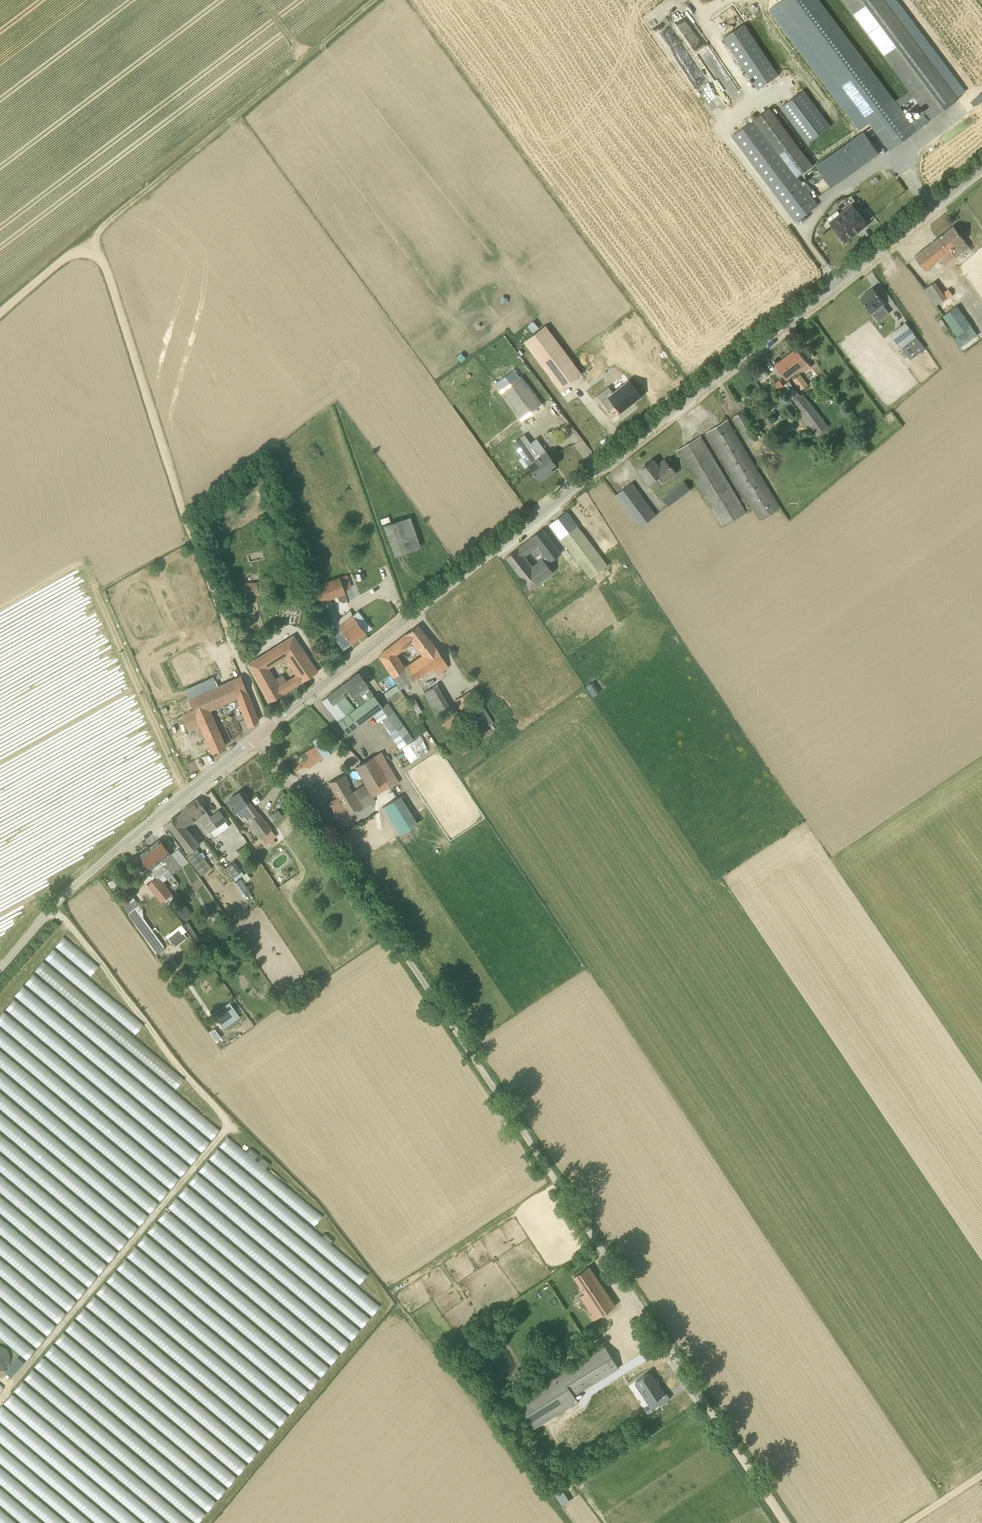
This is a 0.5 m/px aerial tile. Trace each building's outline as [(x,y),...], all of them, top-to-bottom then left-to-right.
[(779,2),(891,150),(928,122),(922,113),(911,122),(900,107),(895,101),(819,0),(782,0),(779,2)] [(884,0),(843,0),(910,90),(895,101),(900,107),(914,96),(932,119),(958,99),(884,0)] [(766,89),(764,85),(778,76),(743,25),(722,39),(757,90),(758,89),(761,93),(766,89)] [(684,61),(687,56),(684,55),(686,52),(683,49),(678,57),(684,61)] [(699,70),(691,76),(697,83),(705,77),(699,70)] [(803,91),(781,107),(808,143),(830,127),(803,91)] [(770,108),(754,120),(797,177),(813,165),(770,108)] [(797,177),(754,120),(732,137),(796,222),(818,205),(797,177)] [(864,132),(816,166),(831,187),(879,153),(864,132)] [(853,206),(831,223),(845,241),(867,223),(853,206)] [(956,256),(951,250),(955,247),(956,250),(959,248),(962,252),(969,247),(954,227),(953,226),(940,236),(915,256),(926,270),(940,259),(945,264),(954,257),(956,256)] [(924,289),(937,305),(947,298),(935,281),(924,289)] [(863,297),(860,299),(872,314),(884,305),(880,300),(882,299),(874,288),(866,294),(865,294),(863,296),(863,297)] [(956,306),(944,316),(965,344),(977,335),(956,306)] [(899,326),(903,330),(893,338),(898,343),(912,331),(904,322),(899,326)] [(562,389),(582,374),(546,325),(526,341),(562,389)] [(925,348),(917,337),(902,348),(910,360),(925,348)] [(786,379),(801,367),(804,371),(811,366),(797,348),(775,365),(786,379)] [(490,354),(483,357),(487,365),(494,362),(490,354)] [(502,383),(491,392),(515,424),(522,419),(525,422),(532,417),(529,414),(542,404),(522,376),(506,388),(502,383)] [(779,389),(783,386),(784,385),(780,380),(775,384),(779,389)] [(617,405),(622,411),(641,396),(630,381),(614,394),(610,388),(599,397),(610,411),(617,405)] [(783,386),(795,400),(800,395),(789,381),(784,385),(783,386)] [(759,402),(752,392),(745,396),(752,407),(759,402)] [(818,435),(828,427),(803,393),(800,395),(795,400),(803,411),(800,413),(818,435)] [(741,412),(734,416),(751,444),(759,440),(741,412)] [(706,432),(760,520),(781,507),(727,420),(706,432)] [(677,450),(723,526),(746,512),(701,436),(677,450)] [(556,464),(552,458),(547,452),(546,453),(542,448),(532,456),(519,439),(513,444),(529,465),(529,466),(540,481),(554,471),(551,467),(556,464)] [(651,482),(662,474),(667,480),(676,473),(670,465),(669,466),(665,460),(657,467),(652,460),(641,469),(651,482)] [(686,482),(664,499),(669,506),(691,489),(686,482)] [(640,528),(642,526),(654,517),(656,515),(632,483),(616,495),(640,528)] [(551,524),(592,578),(608,566),(566,512),(551,524)] [(419,547),(409,516),(382,524),(392,556),(419,547)] [(565,636),(578,625),(570,615),(568,617),(540,582),(552,573),(569,595),(584,583),(543,530),(507,557),(531,588),(529,589),(565,636)] [(173,563),(181,579),(190,575),(182,559),(173,563)] [(344,649),(351,643),(365,632),(352,615),(339,625),(329,598),(344,592),(338,578),(314,587),(320,602),(321,602),(335,637),(334,637),(344,649)] [(257,582),(244,582),(244,595),(257,595),(257,582)] [(400,689),(443,660),(435,647),(418,625),(378,656),(400,689)] [(308,677),(316,670),(293,636),(248,664),(269,701),(293,686),(308,677)] [(348,734),(373,714),(378,722),(380,721),(400,748),(413,739),(386,700),(379,691),(373,696),(365,685),(367,684),(358,673),(322,701),(348,734)] [(199,725),(212,752),(225,746),(208,710),(237,697),(249,727),(258,721),(241,676),(218,687),(214,676),(183,690),(193,711),(182,716),(188,730),(199,725)] [(437,716),(450,708),(435,683),(422,691),(437,716)] [(469,691),(456,701),(460,706),(473,697),(469,691)] [(481,702),(464,712),(477,732),(494,722),(481,702)] [(456,709),(440,719),(446,728),(462,718),(456,709)] [(427,731),(406,744),(415,759),(436,746),(427,731)] [(478,745),(473,736),(457,745),(462,754),(478,745)] [(373,756),(390,787),(400,782),(383,751),(373,756)] [(343,773),(329,782),(349,815),(393,792),(390,787),(373,757),(356,766),(369,790),(368,790),(372,797),(361,803),(354,791),(350,794),(346,787),(350,785),(343,773)] [(307,765),(304,760),(299,763),(299,764),(295,766),(298,771),(302,768),(302,769),(307,765)] [(244,816),(248,821),(265,844),(269,841),(272,845),(276,842),(272,838),(276,835),(249,801),(247,802),(239,792),(226,802),(235,812),(236,811),(241,818),(244,816)] [(417,824),(413,817),(400,796),(381,808),(399,836),(417,824)] [(182,812),(190,822),(196,818),(208,833),(226,819),(219,811),(210,817),(197,800),(182,812)] [(167,823),(189,852),(191,851),(200,844),(185,826),(190,822),(182,812),(167,823)] [(160,859),(172,874),(181,867),(159,839),(149,848),(159,860),(160,859)] [(159,860),(149,848),(139,856),(152,872),(151,872),(156,879),(148,885),(161,901),(172,893),(163,882),(172,874),(160,859),(159,860)] [(201,875),(206,871),(191,851),(189,852),(186,855),(201,875)] [(234,861),(225,868),(233,878),(236,881),(245,874),(234,861)] [(241,878),(234,883),(244,898),(251,893),(241,878)] [(114,879),(107,882),(110,889),(117,886),(114,879)] [(122,906),(127,914),(140,905),(135,897),(122,906)] [(192,913),(184,903),(175,909),(182,920),(192,913)] [(171,942),(172,941),(184,933),(186,931),(181,924),(166,936),(171,942)] [(62,935),(53,945),(89,975),(98,965),(62,935)] [(51,948),(43,958),(134,1032),(143,1022),(51,948)] [(184,1075),(39,962),(31,972),(177,1085),(184,1075)] [(212,1136),(220,1126),(30,974),(22,985),(212,1136)] [(21,986),(12,996),(201,1150),(209,1140),(21,986)] [(200,1150),(11,1000),(2,1010),(0,1012),(0,1029),(182,1173),(190,1163),(200,1150)] [(227,1004),(213,1014),(224,1029),(238,1019),(227,1004)] [(151,1209),(159,1200),(169,1188),(180,1174),(0,1034),(0,1092),(151,1209)] [(148,1212),(0,1094),(0,1111),(140,1222),(148,1212)] [(110,1259),(117,1249),(118,1250),(128,1237),(139,1223),(0,1115),(0,1173),(110,1259)] [(314,1224),(323,1213),(225,1136),(217,1146),(257,1177),(254,1179),(270,1192),(272,1191),(314,1224)] [(196,1171),(185,1185),(363,1325),(371,1315),(381,1303),(357,1284),(368,1271),(214,1149),(206,1159),(196,1171)] [(99,1272),(108,1260),(0,1176),(0,1195),(99,1272)] [(184,1185),(175,1196),(351,1338),(360,1328),(184,1185)] [(69,1308),(76,1299),(77,1299),(86,1287),(38,1250),(35,1244),(88,1285),(97,1274),(0,1198),(0,1232),(24,1251),(28,1257),(0,1235),(0,1254),(69,1308)] [(164,1209),(342,1349),(351,1338),(172,1199),(164,1209)] [(331,1362),(340,1352),(163,1210),(155,1220),(331,1362)] [(311,1386),(320,1375),(321,1375),(330,1363),(152,1223),(145,1232),(134,1246),(311,1386)] [(300,1399),(309,1389),(133,1247),(124,1257),(300,1399)] [(114,1269),(290,1411),(299,1401),(122,1259),(114,1269)] [(594,1320),(615,1307),(588,1267),(575,1276),(586,1293),(581,1296),(588,1306),(585,1308),(594,1320)] [(281,1423),(289,1413),(111,1272),(103,1283),(281,1423)] [(56,1323),(0,1278),(0,1296),(47,1334),(56,1323)] [(101,1284),(93,1295),(270,1435),(279,1425),(101,1284)] [(260,1448),(268,1438),(92,1296),(83,1306),(260,1448)] [(46,1335),(0,1298),(0,1316),(37,1345),(46,1335)] [(249,1461),(257,1451),(82,1308),(73,1318),(249,1461)] [(36,1346),(0,1318),(0,1337),(27,1358),(36,1346)] [(51,1345),(230,1484),(238,1473),(239,1473),(248,1461),(70,1322),(63,1331),(62,1331),(51,1345)] [(619,1368),(605,1345),(561,1372),(551,1379),(517,1399),(534,1428),(578,1402),(574,1394),(619,1368)] [(15,1356),(0,1346),(0,1371),(4,1373),(15,1356)] [(10,1394),(176,1522),(196,1522),(197,1522),(51,1409),(56,1411),(198,1521),(207,1510),(216,1499),(123,1426),(130,1428),(219,1497),(228,1485),(49,1347),(45,1353),(43,1356),(133,1426),(127,1424),(40,1357),(34,1365),(33,1370),(31,1368),(24,1377),(23,1381),(21,1380),(10,1394)] [(10,1378),(23,1362),(16,1357),(3,1373),(10,1378)] [(545,1370),(551,1379),(561,1372),(556,1363),(545,1370)] [(636,1381),(637,1383),(638,1383),(649,1400),(653,1398),(655,1401),(656,1400),(657,1402),(656,1402),(658,1406),(663,1403),(659,1398),(665,1394),(658,1382),(660,1381),(658,1379),(656,1380),(651,1371),(645,1375),(644,1375),(642,1376),(643,1377),(636,1381)] [(10,1394),(1,1404),(147,1522),(169,1522),(10,1394)] [(124,1522),(146,1522),(0,1409),(0,1426),(124,1522)] [(98,1522),(120,1522),(0,1430),(0,1447),(98,1522)] [(71,1522),(93,1522),(0,1447),(0,1465),(71,1522)] [(0,1468),(0,1485),(46,1522),(67,1522),(0,1468)] [(20,1522),(42,1522),(0,1490),(0,1507),(20,1522)] [(0,1510),(0,1522),(16,1522),(0,1510)]
